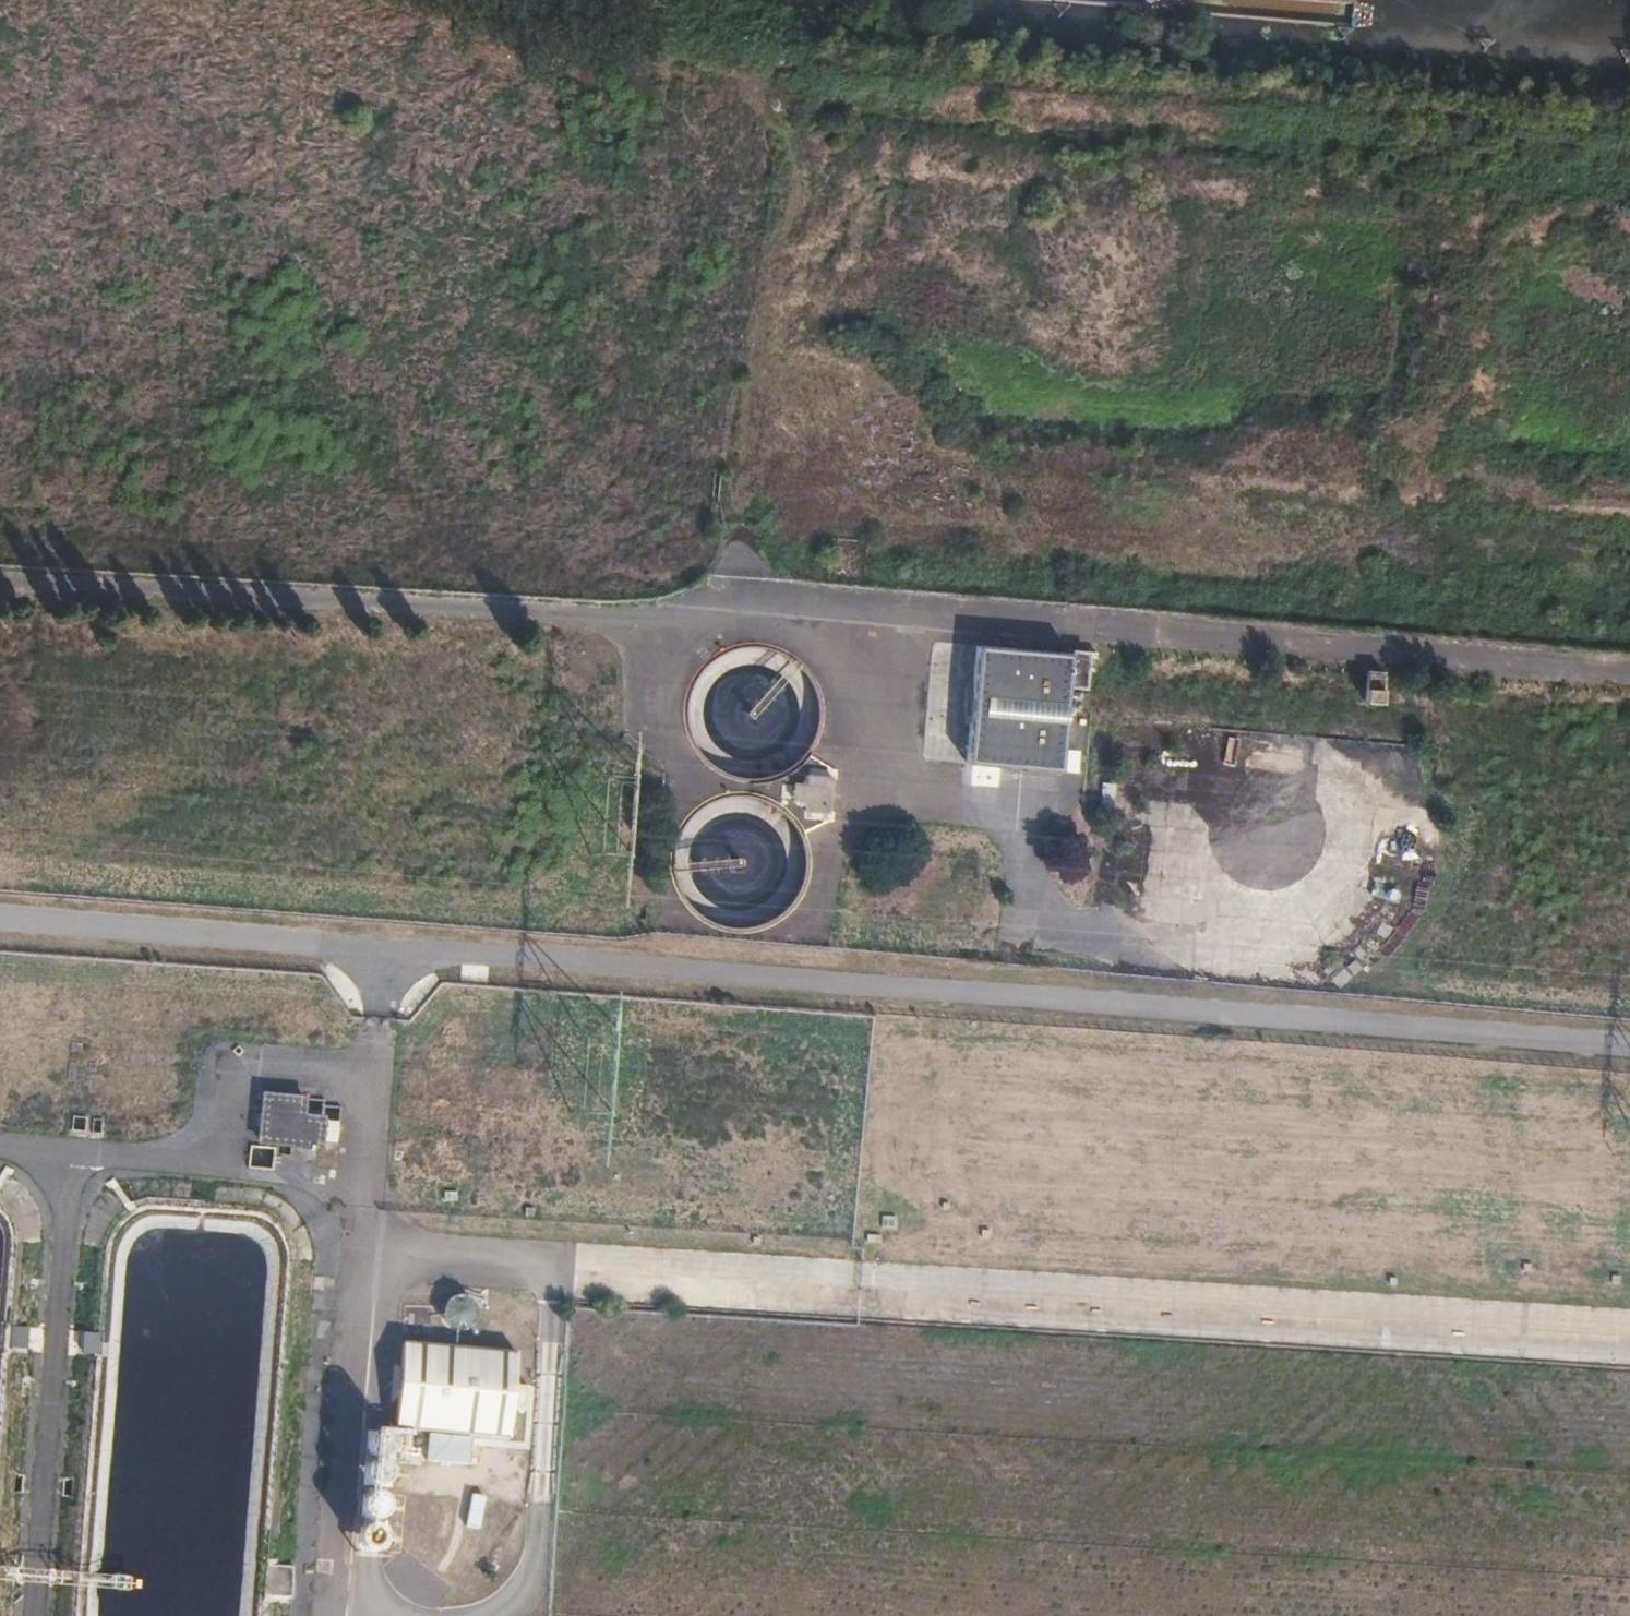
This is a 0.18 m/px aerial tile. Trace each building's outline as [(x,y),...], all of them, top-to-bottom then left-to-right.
[(1071,656),(975,646),(964,763),(1059,772),(1071,656)] [(958,650),(957,702),(970,702),(971,650),(958,650)] [(1074,774),(1076,751),(1063,749),(1060,772),(1074,774)] [(287,1093),(265,1090),(263,1142),(326,1147),(329,1115),(287,1114),(287,1093)] [(330,1094),(287,1093),(287,1114),(329,1115),(330,1094)] [(426,1433),(424,1462),(468,1466),(470,1443),(525,1447),(530,1386),(514,1385),(516,1353),(399,1344),(392,1430),(426,1433)]
